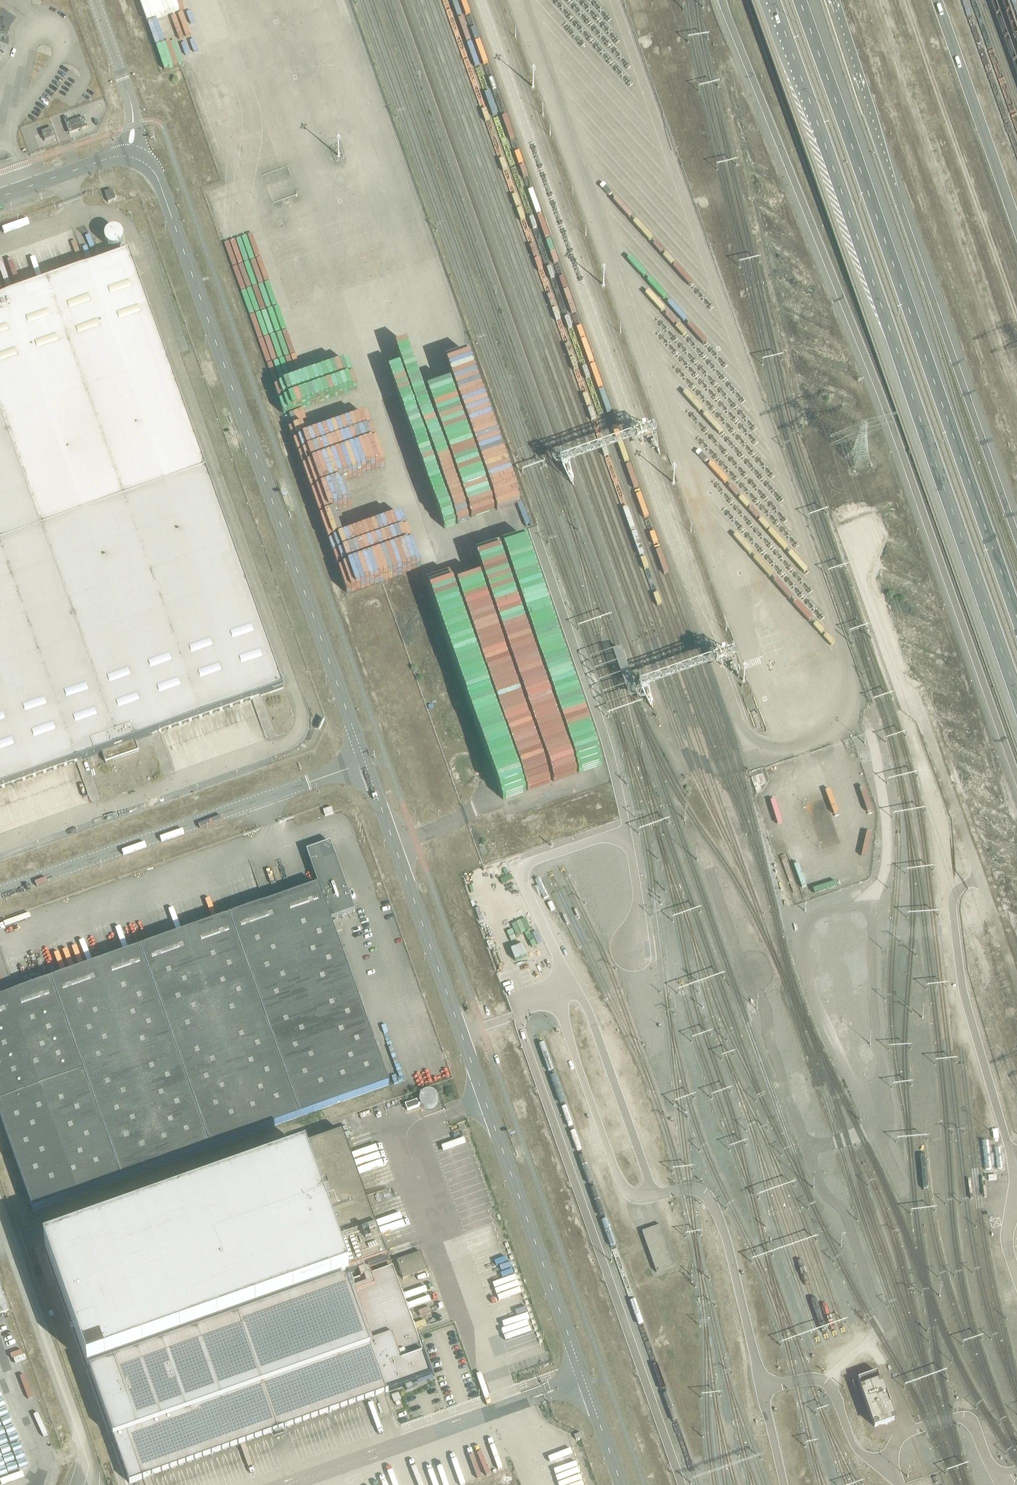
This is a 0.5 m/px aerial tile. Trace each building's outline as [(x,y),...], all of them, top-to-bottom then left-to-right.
[(154,36),(167,31),(158,8),(145,13),(154,36)] [(87,128),(84,118),(66,125),(69,134),(87,128)] [(52,129),(42,133),(45,141),(55,137),(52,129)] [(116,200),(112,190),(105,193),(108,203),(116,200)] [(123,238),(122,235),(120,232),(119,231),(117,230),(115,229),(112,230),(110,231),(108,232),(106,235),(106,238),(106,241),(108,244),(111,245),(114,246),(117,246),(119,245),(120,244),(122,241),(123,238)] [(133,265),(129,254),(0,300),(0,789),(77,762),(102,753),(105,763),(139,751),(135,741),(160,732),(253,699),(283,688),(206,471),(133,265)] [(602,711),(638,698),(621,650),(585,663),(602,711)] [(331,807),(323,810),(325,816),(333,814),(333,813),(331,807)] [(315,848),(306,851),(318,886),(0,999),(0,1119),(33,1211),(389,1085),(331,920),(355,911),(331,843),(315,848)] [(419,1107),(419,1105),(421,1104),(420,1104),(420,1103),(420,1102),(419,1101),(417,1102),(417,1100),(405,1105),(407,1111),(419,1107)] [(388,1262),(342,1133),(304,1147),(306,1152),(45,1244),(88,1366),(312,1286),(332,1279),(347,1274),(348,1276),(350,1275),(388,1262)] [(643,1230),(656,1271),(675,1265),(662,1224),(643,1230)] [(431,1377),(393,1268),(347,1284),(346,1279),(333,1284),(332,1279),(312,1286),(314,1291),(90,1370),(130,1483),(274,1432),(275,1435),(283,1432),(282,1429),(405,1386),(407,1391),(413,1388),(412,1384),(431,1377)] [(9,1310),(2,1287),(0,1288),(0,1312),(9,1310)] [(857,1379),(874,1427),(894,1420),(877,1372),(857,1379)]
